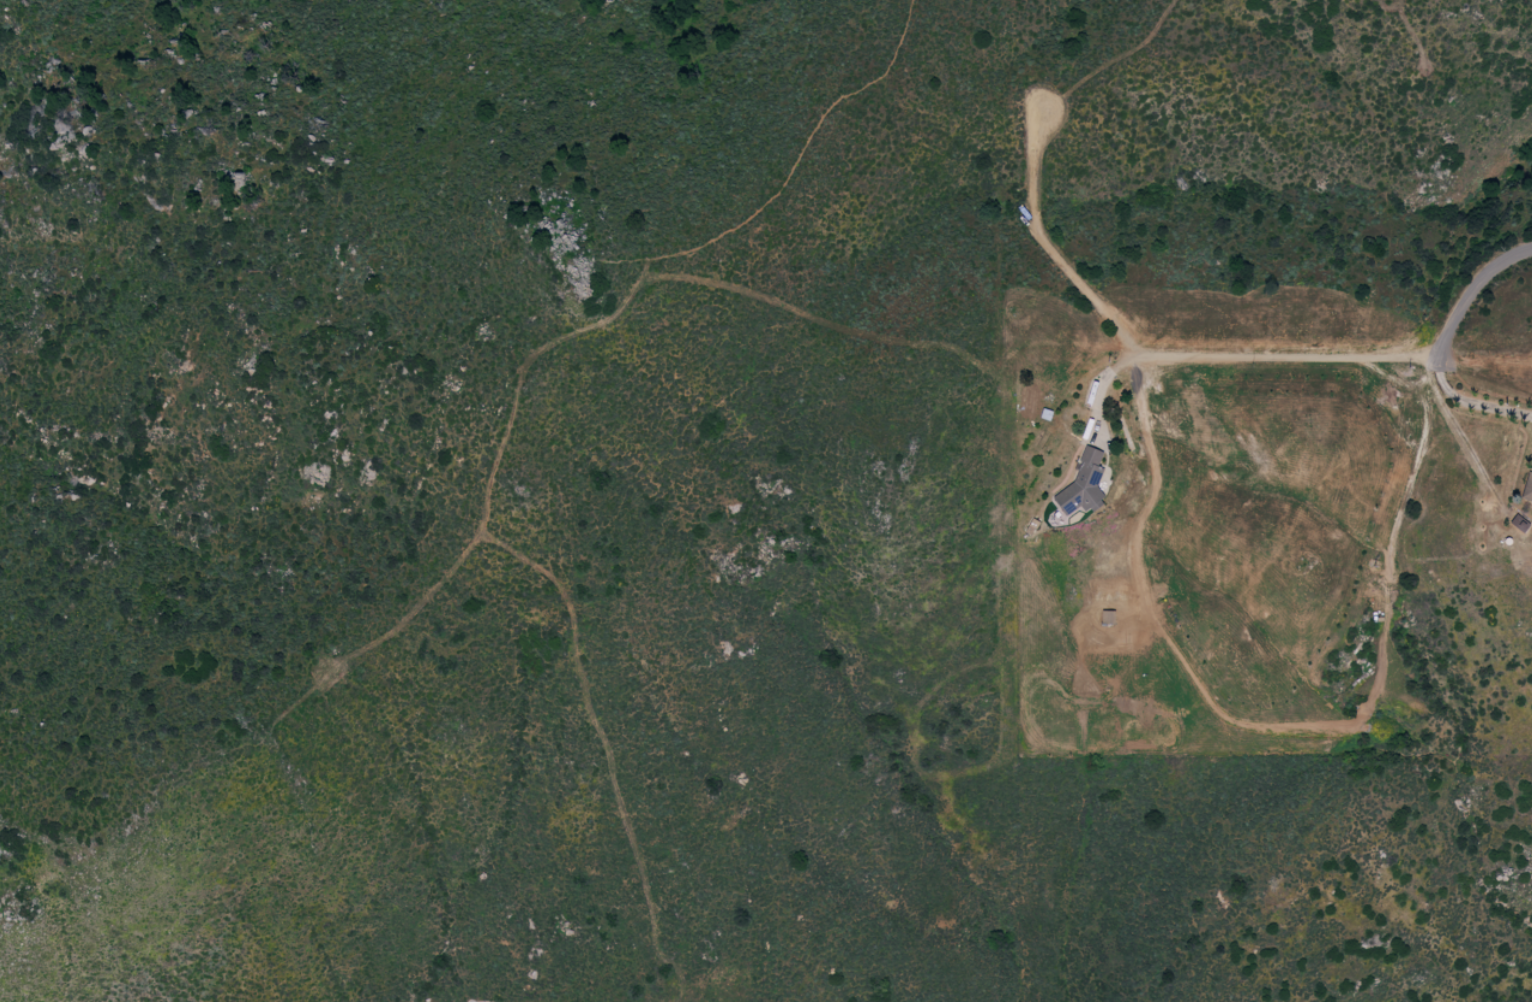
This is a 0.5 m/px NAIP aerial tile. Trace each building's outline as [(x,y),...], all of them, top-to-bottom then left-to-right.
[(1052,497),(1065,516),(1080,506),(1084,512),(1089,509),(1094,511),(1100,506),(1104,496),(1097,486),(1103,470),(1098,464),(1103,451),(1085,445),(1079,460),(1080,462),(1074,481),(1052,497)] [(1531,502),(1531,472),(1529,471),(1520,498),(1531,502)]
